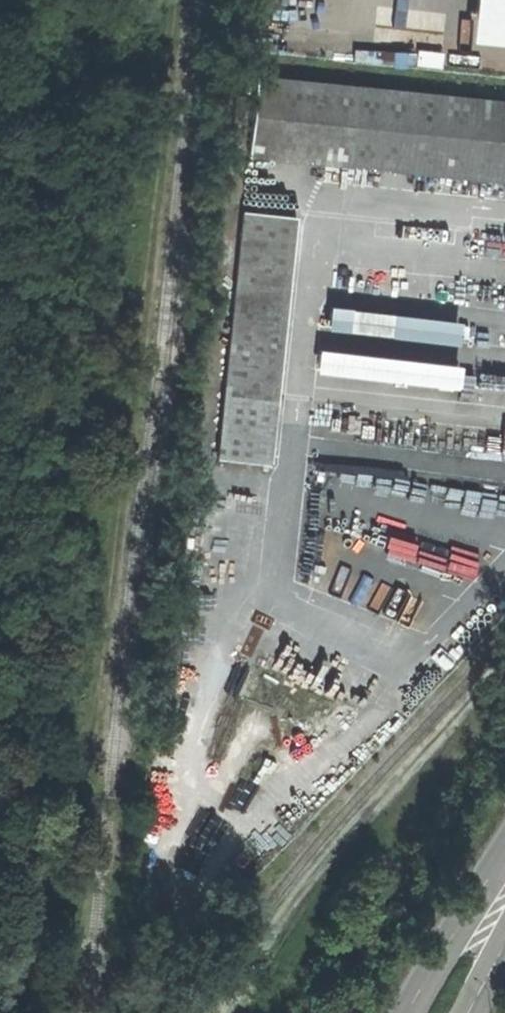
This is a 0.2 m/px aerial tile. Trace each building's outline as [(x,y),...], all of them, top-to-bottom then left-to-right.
[(466,38),(504,42),(504,0),(470,0),(466,38)] [(412,61),(436,64),(438,50),(413,47),(412,61)] [(249,152),(504,177),(504,99),(257,74),(249,152)] [(210,452),(263,458),(292,214),(239,207),(210,452)] [(318,371),(396,374),(397,355),(318,351),(318,371)]
